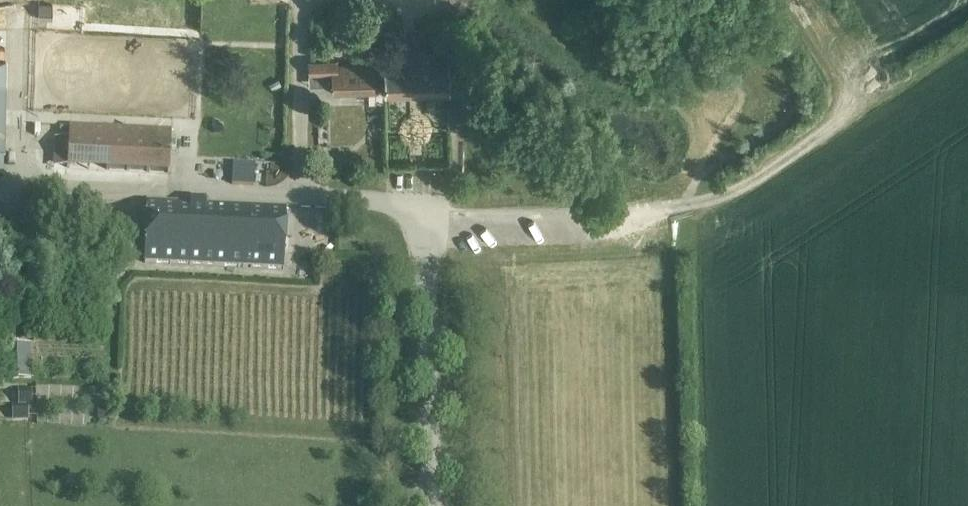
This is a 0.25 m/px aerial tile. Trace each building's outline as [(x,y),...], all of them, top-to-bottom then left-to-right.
[(449,91),(448,51),(383,52),(383,64),(330,65),(331,93),(383,91),(383,92),(449,91)] [(168,172),(171,131),(71,126),(70,140),(54,139),(53,167),(168,172)] [(63,199),(62,216),(76,216),(77,199),(63,199)] [(283,269),(285,209),(205,205),(205,199),(190,199),(190,204),(146,202),(143,262),(283,269)] [(123,257),(107,270),(115,279),(130,266),(123,257)] [(102,279),(101,291),(114,291),(115,281),(102,279)] [(15,381),(15,394),(27,395),(26,407),(47,408),(48,395),(96,397),(97,385),(15,381)] [(97,403),(96,417),(107,417),(107,404),(97,403)]
